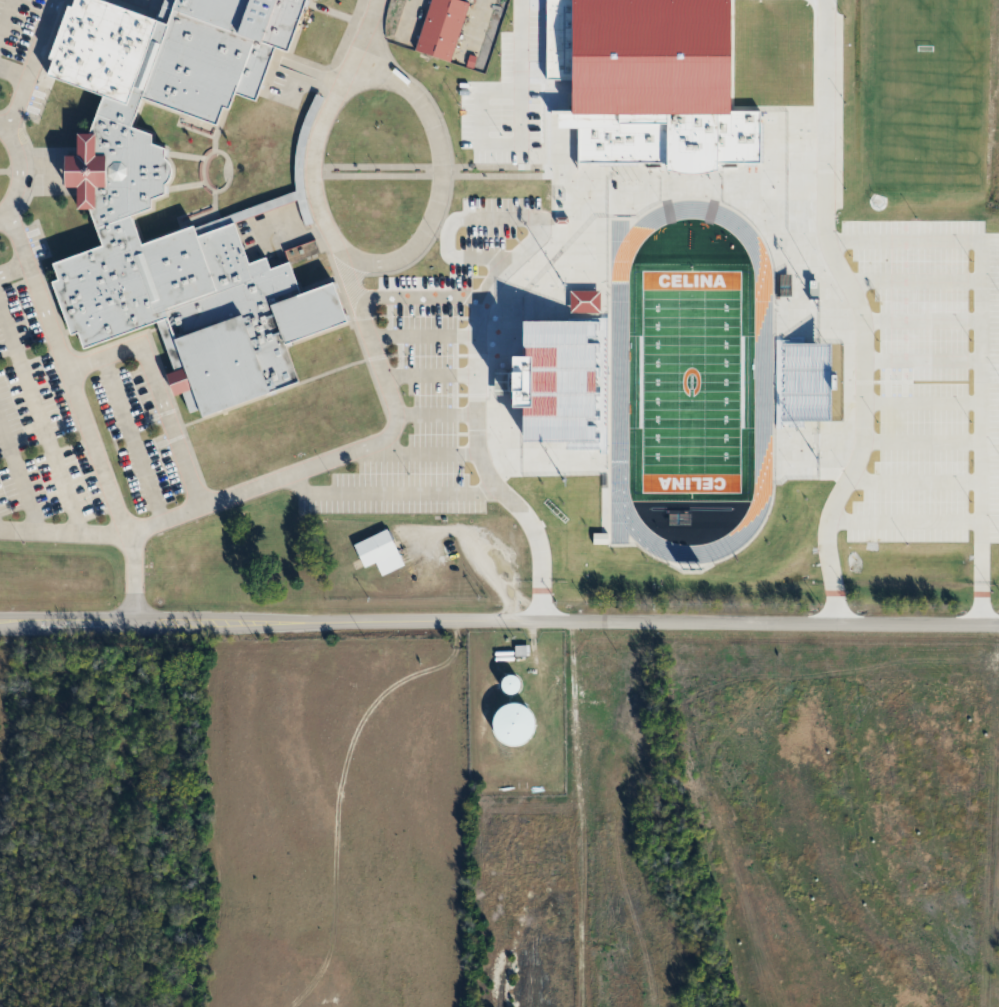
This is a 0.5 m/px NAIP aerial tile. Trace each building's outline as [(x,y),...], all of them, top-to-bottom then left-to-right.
[(73,14),(78,0),(81,0),(155,26),(164,0),(304,0),(287,50),(274,46),(255,101),(233,93),(229,107),(223,105),(216,123),(143,97),(133,126),(151,134),(151,142),(165,148),(165,158),(169,162),(171,166),(172,171),(171,176),(169,180),(166,184),(166,194),(151,199),(151,205),(132,211),(143,242),(194,224),(198,235),(234,222),(249,262),(267,256),(270,267),(288,260),(299,292),(335,279),(349,319),(286,342),(300,381),(200,417),(197,408),(189,411),(182,391),(174,394),(166,373),(174,370),(155,319),(83,345),(78,330),(71,332),(52,278),(58,276),(53,261),(104,243),(91,208),(77,208),(77,185),(65,185),(65,152),(77,152),(77,133),(91,133),(101,99),(46,79),(53,67),(49,64),(68,13),(73,14)] [(413,50),(430,0),(461,0),(470,3),(450,62),(413,50)] [(727,5),(729,115),(759,115),(758,167),(717,165),(718,173),(699,179),(684,179),(665,173),(665,163),(574,165),(573,122),(569,123),(569,5),(727,5)] [(598,291),(598,313),(565,314),(565,292),(598,291)] [(598,323),(521,323),(521,372),(532,372),(532,423),(522,423),(522,450),(599,449),(598,323)] [(778,343),(780,422),(828,421),(826,342),(778,343)] [(532,372),(521,372),(512,372),(512,423),(522,423),(532,423),(532,372)] [(404,565),(381,575),(375,562),(362,567),(352,543),(389,528),(404,565)] [(499,688),(507,671),(524,678),(516,695),(499,688)] [(503,702),(531,702),(531,743),(503,743),(503,702)]
